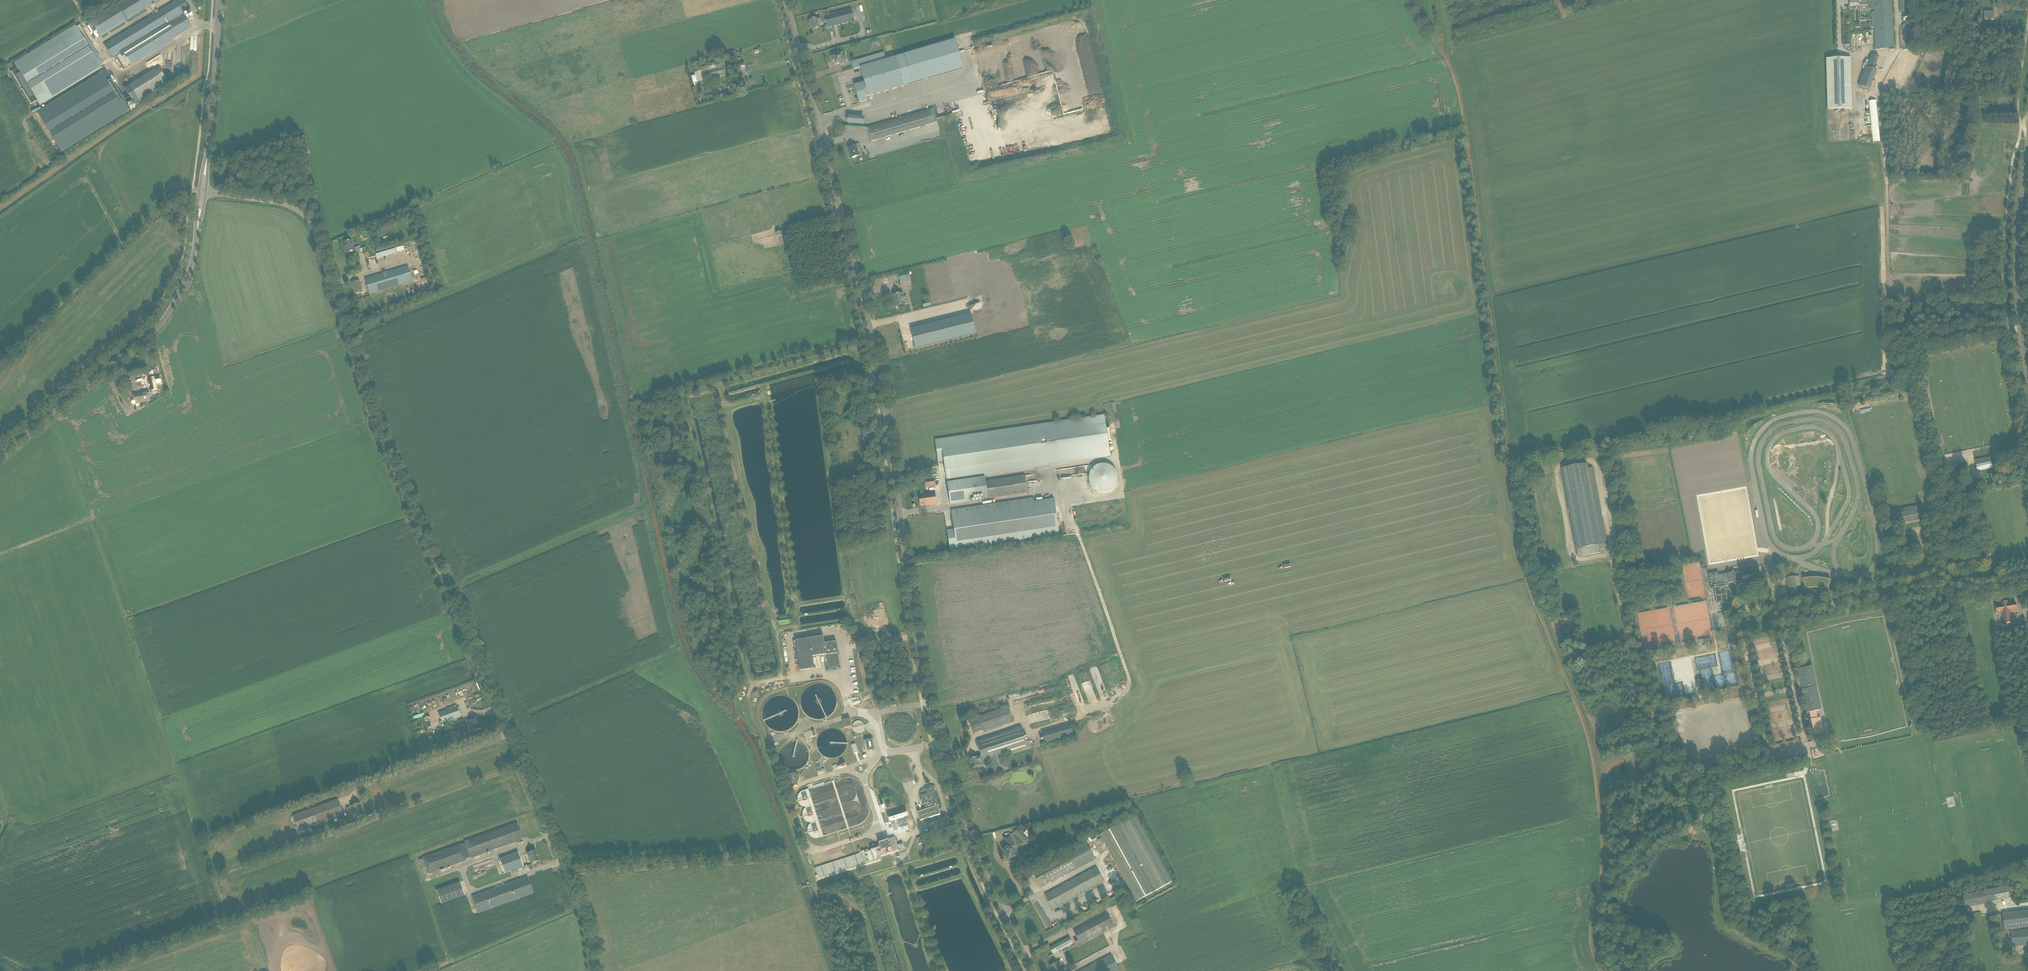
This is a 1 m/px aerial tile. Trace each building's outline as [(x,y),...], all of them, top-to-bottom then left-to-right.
[(89,26),(93,33),(95,31),(99,37),(126,21),(160,0),(127,0),(117,6),(90,23),(91,25),(89,26)] [(104,45),(113,60),(116,58),(124,69),(130,66),(187,30),(191,28),(183,15),(190,11),(183,0),(178,0),(177,0),(104,45)] [(1850,6),(1869,5),(1869,9),(1874,9),(1873,1),(1874,1),(1867,1),(1867,0),(1849,0),(1850,6)] [(1874,1),(1873,1),(1874,9),(1876,50),(1894,49),(1892,0),(1874,1)] [(828,28),(855,21),(851,9),(825,16),(828,28)] [(1984,12),(1984,20),(1994,19),(1994,12),(1984,12)] [(809,20),(810,24),(811,24),(813,30),(820,29),(818,22),(821,21),(820,17),(809,20)] [(17,68),(12,71),(32,104),(37,101),(40,105),(101,68),(100,66),(104,64),(80,25),(76,27),(75,26),(14,63),(17,68)] [(1872,36),(1850,36),(1850,47),(1872,47),(1872,36)] [(886,61),(860,68),(864,83),(862,83),(854,85),(859,104),(867,101),(866,97),(868,96),(868,97),(904,87),(903,86),(964,69),(955,40),(907,54),(895,57),(886,60),(886,61)] [(836,56),(832,57),(833,61),(835,61),(836,65),(840,64),(840,65),(846,64),(845,61),(847,60),(844,51),(836,54),(836,56)] [(860,68),(886,61),(886,60),(884,54),(852,63),(854,70),(860,68)] [(1874,69),(1879,56),(1871,54),(1867,66),(1865,66),(1858,85),(1870,89),(1877,70),(1874,69)] [(1852,109),(1851,58),(1826,59),(1827,110),(1852,109)] [(710,78),(725,73),(724,67),(704,73),(707,81),(711,80),(710,78)] [(165,87),(163,84),(167,82),(159,68),(155,71),(154,70),(129,86),(139,103),(165,87)] [(37,113),(62,152),(130,111),(105,71),(37,113)] [(1879,141),(1877,100),(1869,101),(1872,141),(1879,141)] [(868,130),(872,142),(934,123),(931,112),(868,130)] [(847,124),(864,126),(865,117),(848,116),(847,124)] [(300,138),(304,154),(310,152),(306,136),(300,138)] [(840,151),(847,148),(844,142),(836,145),(838,152),(840,151)] [(851,152),(852,158),(862,155),(859,144),(848,147),(850,152),(851,152)] [(1075,247),(1087,240),(1080,228),(1068,235),(1075,247)] [(348,241),(344,243),(347,253),(352,252),(355,251),(354,251),(360,249),(359,246),(357,239),(351,240),(348,241)] [(403,246),(375,253),(376,257),(404,251),(403,246)] [(904,282),(939,275),(937,265),(898,272),(899,279),(903,278),(904,282)] [(365,279),(370,294),(412,282),(408,266),(365,279)] [(352,283),(355,294),(362,292),(359,281),(352,283)] [(895,302),(896,307),(901,306),(909,304),(906,295),(903,295),(903,293),(893,296),(894,300),(895,300),(895,302)] [(971,315),(910,330),(915,349),(976,335),(971,315)] [(150,390),(151,391),(158,390),(157,385),(162,384),(160,376),(148,378),(149,384),(150,390)] [(134,397),(133,397),(133,398),(134,398),(134,399),(131,400),(132,404),(135,403),(135,404),(148,401),(147,397),(149,396),(148,391),(141,393),(141,394),(133,395),(134,397)] [(1104,415),(935,440),(936,451),(938,462),(944,461),(947,481),(1110,456),(1104,415)] [(1976,465),(1977,471),(1993,468),(1991,462),(1976,465)] [(1581,554),(1582,556),(1600,553),(1600,550),(1605,549),(1604,545),(1607,544),(1593,468),(1588,469),(1587,464),(1562,469),(1578,555),(1581,554)] [(1115,465),(1090,465),(1090,491),(1114,491),(1115,465)] [(983,499),(1028,493),(1025,476),(985,481),(985,477),(947,483),(950,504),(969,501),(969,497),(982,495),(983,499)] [(924,480),(925,488),(935,487),(934,479),(924,480)] [(937,504),(935,493),(926,495),(919,496),(920,506),(928,505),(933,505),(937,504)] [(954,530),(947,531),(950,552),(1060,536),(1054,499),(1034,502),(1033,498),(951,510),(954,530)] [(1884,516),(1886,526),(1926,519),(1924,509),(1923,509),(1923,508),(1920,508),(1920,509),(1884,516)] [(1978,550),(1979,556),(1989,554),(1988,548),(1986,549),(1986,547),(1982,547),(1983,549),(1978,550)] [(1728,583),(1749,579),(1748,577),(1759,575),(1757,564),(1726,570),(1726,574),(1728,583)] [(1728,583),(1726,574),(1717,575),(1717,573),(1718,573),(1708,574),(1710,584),(1715,583),(1719,604),(1728,602),(1725,584),(1728,583)] [(1794,577),(1787,579),(1791,597),(1798,595),(1796,587),(1800,586),(1798,576),(1794,577)] [(1827,589),(1830,583),(1823,581),(1817,581),(1811,581),(1804,582),(1806,588),(1811,587),(1817,587),(1822,588),(1827,589)] [(2016,609),(2015,603),(2008,604),(2008,602),(2000,603),(2001,605),(1996,606),(1997,613),(2002,612),(2004,624),(2011,623),(2009,611),(2016,609)] [(1669,608),(1639,612),(1638,617),(1639,622),(1642,622),(1642,625),(1644,626),(1645,630),(1655,631),(1660,631),(1667,630),(1668,626),(1668,624),(1668,621),(1668,616),(1668,612),(1668,611),(1671,611),(1670,608),(1669,608)] [(823,636),(795,641),(800,671),(814,669),(813,657),(826,655),(828,669),(840,667),(836,642),(824,643),(823,636)] [(1658,674),(1668,674),(1668,662),(1658,662),(1658,674)] [(1815,711),(1805,668),(1797,669),(1802,690),(1801,690),(1802,690),(1802,692),(1801,693),(1802,693),(1807,714),(1806,714),(1805,714),(1805,715),(1804,715),(1804,716),(1804,717),(1804,718),(1805,718),(1805,719),(1806,719),(1807,720),(1807,719),(1810,732),(1813,732),(1814,735),(1823,733),(1823,731),(1822,729),(1822,728),(1821,726),(1821,724),(1820,723),(1819,722),(1818,718),(1817,718),(1816,715),(1815,711)] [(438,713),(442,724),(453,720),(456,719),(461,717),(457,706),(452,708),(438,713)] [(969,719),(974,734),(1012,722),(1008,707),(969,719)] [(468,721),(469,725),(470,724),(473,732),(481,729),(479,724),(480,724),(478,717),(468,721)] [(842,721),(844,728),(852,727),(850,719),(842,721)] [(852,726),(852,727),(852,728),(853,728),(853,729),(853,730),(854,731),(855,731),(855,732),(856,732),(857,732),(857,733),(858,733),(859,733),(860,733),(860,732),(861,732),(862,732),(862,731),(863,731),(863,730),(864,729),(864,728),(864,727),(864,726),(864,725),(864,724),(863,723),(863,722),(862,722),(861,722),(861,721),(860,721),(859,721),(858,721),(857,721),(856,721),(855,722),(854,722),(854,723),(853,723),(853,724),(853,725),(852,726)] [(1042,734),(1045,746),(1073,738),(1070,726),(1042,734)] [(983,761),(990,759),(992,766),(992,767),(993,767),(993,768),(994,769),(995,769),(995,770),(996,770),(997,770),(998,770),(999,770),(1000,770),(1001,770),(1002,770),(1003,769),(1004,769),(1004,768),(1005,768),(1005,767),(1005,766),(1006,765),(1006,764),(1006,763),(1006,762),(1006,761),(1004,755),(1028,747),(1022,729),(977,744),(981,756),(983,761)] [(804,733),(807,742),(811,741),(810,738),(816,736),(815,732),(815,730),(804,733)] [(865,750),(864,750),(864,751),(874,749),(872,739),(863,741),(865,750)] [(984,763),(983,761),(981,756),(970,759),(970,760),(969,760),(970,763),(971,763),(973,768),(982,765),(982,764),(984,763)] [(815,762),(818,771),(817,772),(818,774),(824,772),(824,770),(825,770),(824,769),(821,770),(818,761),(815,762)] [(787,779),(787,780),(788,780),(788,781),(788,782),(789,782),(789,783),(790,783),(790,784),(791,784),(792,784),(793,784),(794,784),(795,784),(796,783),(797,783),(798,782),(798,781),(799,780),(799,779),(799,778),(799,777),(798,777),(798,776),(797,775),(796,774),(795,773),(794,773),(793,773),(792,773),(791,773),(791,774),(790,774),(789,775),(788,776),(788,777),(787,778),(787,779)] [(925,810),(917,812),(920,821),(940,814),(937,806),(939,805),(935,791),(934,791),(932,786),(928,790),(927,788),(925,789),(925,790),(920,792),(921,795),(921,796),(925,810)] [(292,816),(298,831),(299,835),(311,831),(309,827),(343,815),(337,799),(292,816)] [(351,806),(352,810),(353,810),(356,818),(364,815),(360,803),(351,806)] [(905,814),(890,818),(888,819),(889,822),(891,821),(899,819),(905,816),(908,816),(907,813),(905,814)] [(905,818),(898,820),(900,826),(907,824),(905,818)] [(423,859),(419,860),(422,870),(426,868),(428,875),(466,861),(466,860),(470,858),(523,839),(517,823),(464,842),(465,843),(460,845),(460,844),(422,858),(423,859)] [(1017,830),(1014,833),(1023,841),(1026,838),(1022,833),(1023,832),(1020,830),(1019,831),(1017,830)] [(1008,860),(1010,863),(1015,861),(1014,857),(1015,857),(1011,848),(1015,846),(1010,835),(1003,838),(1007,847),(1002,849),(1007,860),(1008,860)] [(866,851),(866,852),(865,853),(864,851),(859,852),(860,854),(815,869),(817,876),(815,876),(817,881),(880,860),(881,856),(896,852),(896,851),(898,851),(899,852),(906,849),(905,848),(904,848),(903,844),(898,846),(895,838),(878,843),(879,847),(870,850),(871,851),(868,852),(868,850),(866,851)] [(1040,887),(1078,867),(1094,858),(1086,843),(1032,872),(1040,887)] [(528,853),(531,864),(539,861),(535,850),(528,853)] [(499,859),(504,873),(523,867),(518,853),(499,859)] [(1103,880),(1101,877),(1096,867),(1089,871),(1051,892),(1046,894),(1044,894),(1053,910),(1059,906),(1097,886),(1099,885),(1104,882),(1103,881),(1103,880)] [(472,897),(478,914),(533,894),(526,877),(472,897)] [(436,891),(441,904),(464,895),(460,882),(436,891)] [(2002,914),(2004,933),(2010,932),(2012,947),(2027,945),(2027,911),(2002,914)] [(1074,932),(1078,941),(1075,942),(1077,947),(1114,927),(1107,915),(1074,932)] [(1049,948),(1053,954),(1057,952),(1062,950),(1065,948),(1073,944),(1069,937),(1054,945),(1049,948)] [(1119,970),(1111,955),(1081,970),(1118,970),(1119,970)] [(1053,970),(1066,970),(1063,966),(1059,968),(1054,958),(1051,960),(1053,964),(1050,966),(1053,970)]
